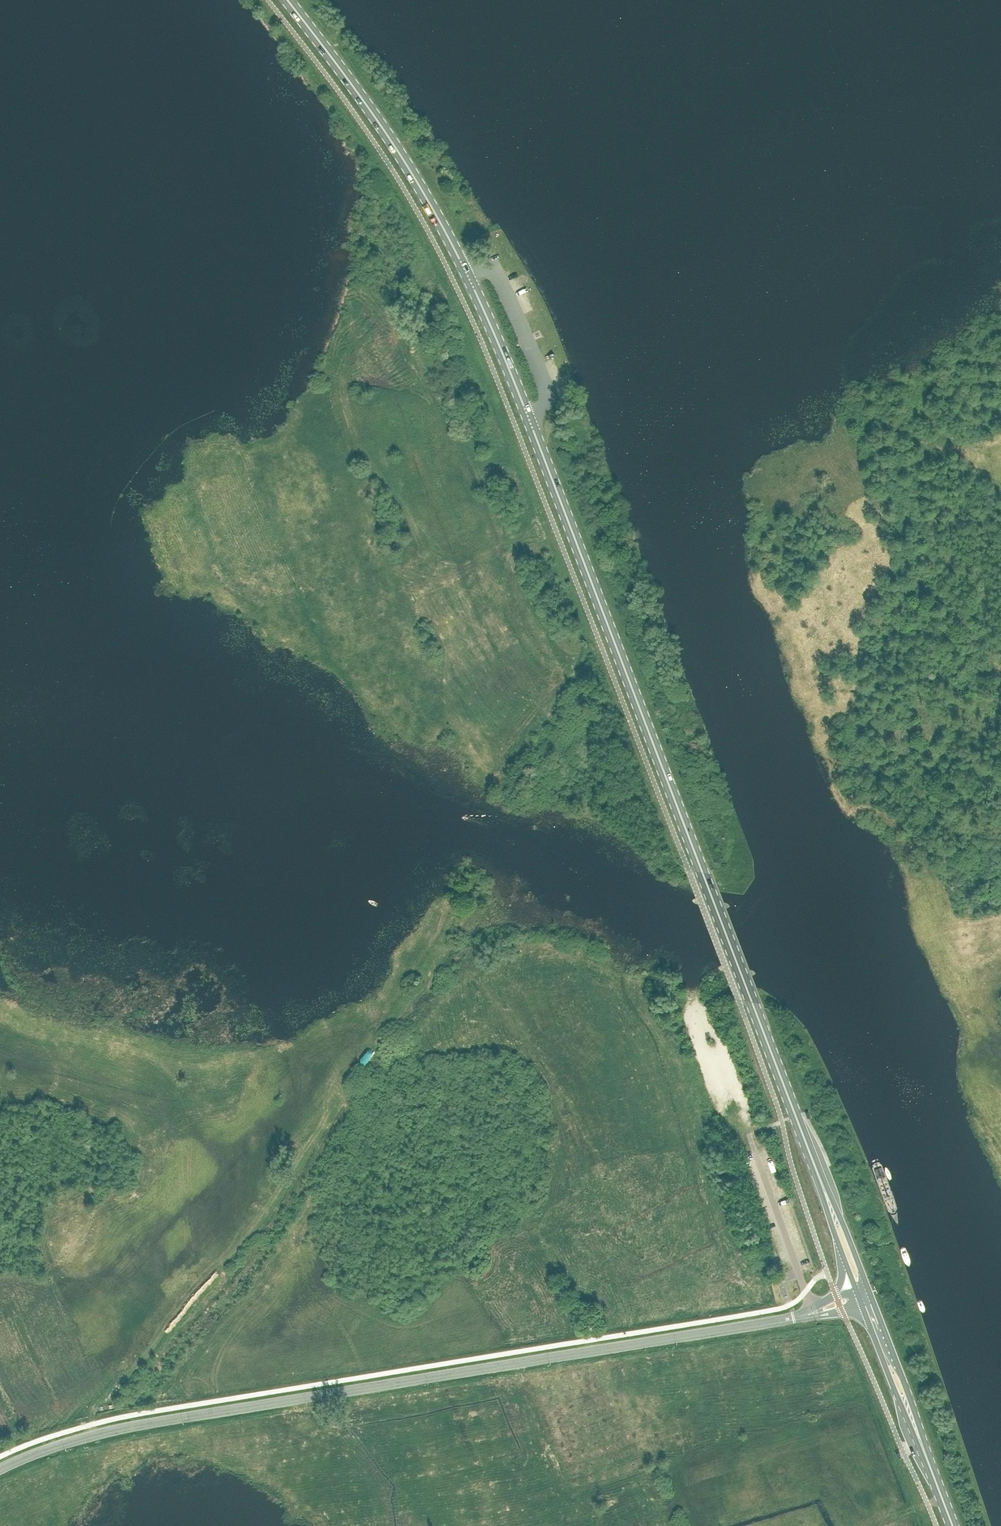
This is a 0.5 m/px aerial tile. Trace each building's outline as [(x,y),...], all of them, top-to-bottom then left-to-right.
[(525,322),(520,325),(524,335),(530,333),(525,322)] [(749,1171),(743,1176),(747,1181),(754,1175),(749,1171)]
